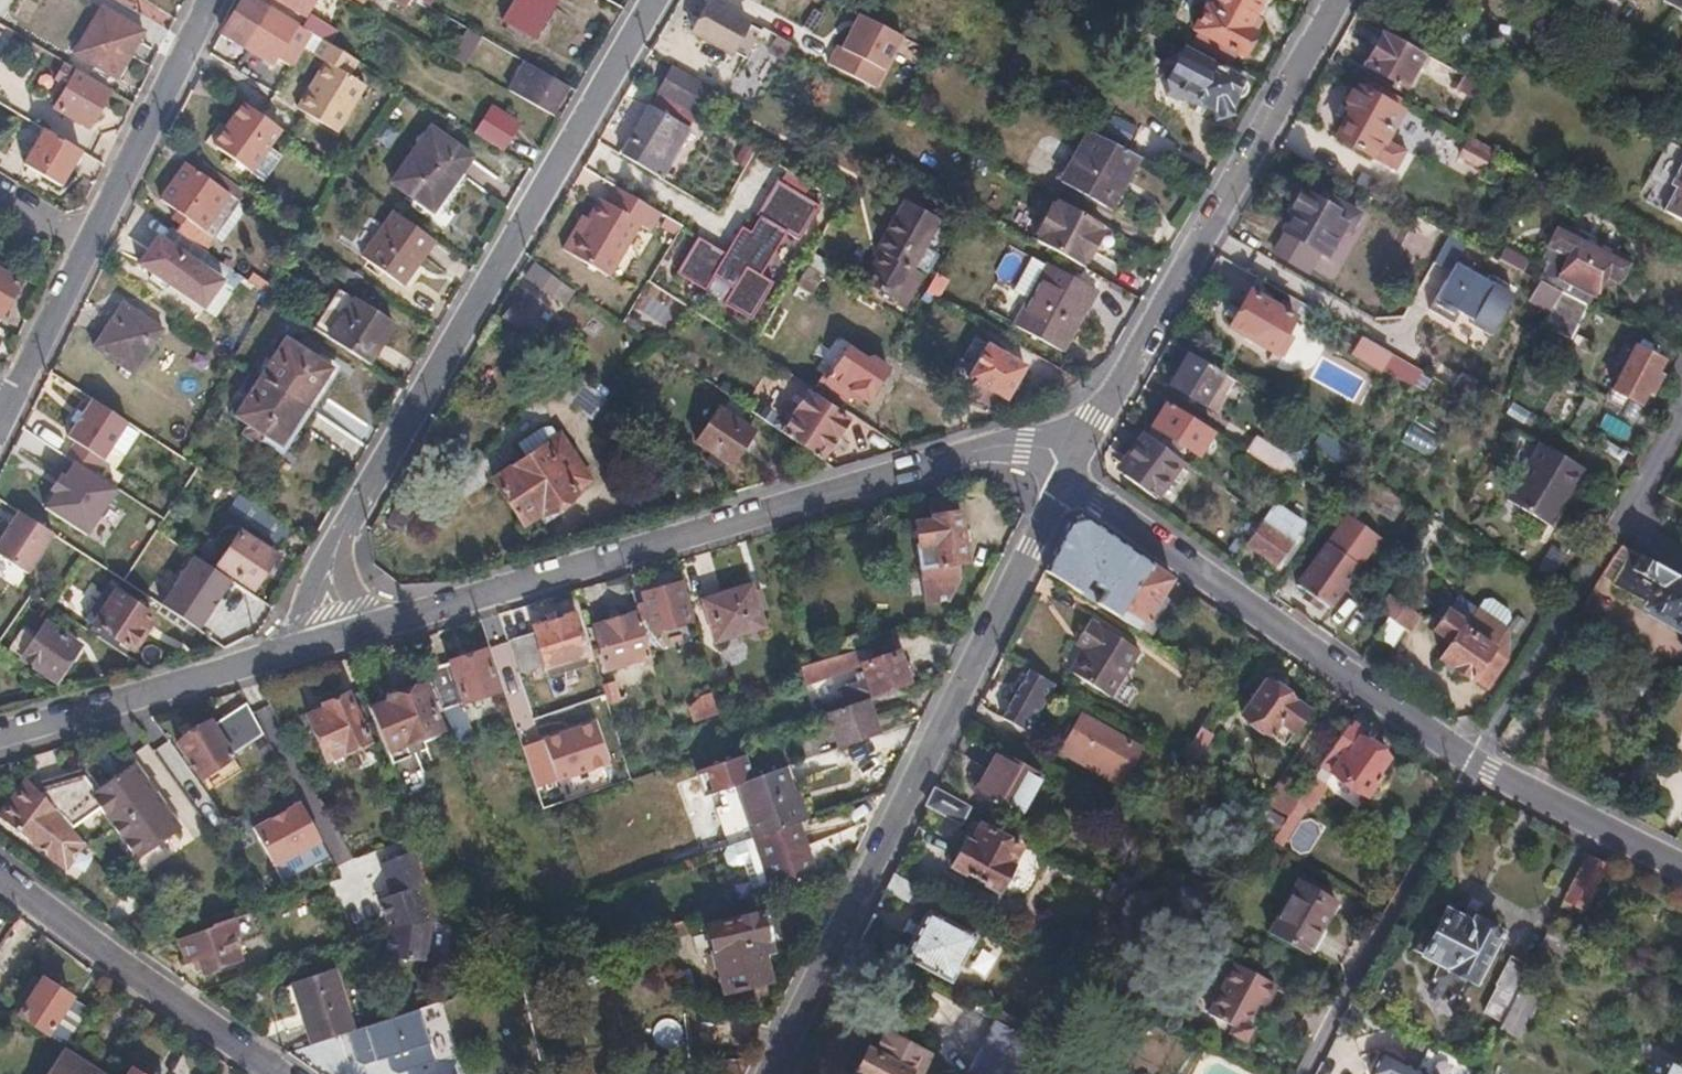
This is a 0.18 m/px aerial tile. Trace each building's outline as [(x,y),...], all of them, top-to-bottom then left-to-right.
[(275,54),(292,63),(292,64),(303,45),(312,32),(309,30),(295,21),(294,24),(255,0),(242,0),(225,30),(223,33),(270,62),(275,54)] [(306,12),(312,0),(285,0),(306,12)] [(504,19),(533,35),(553,0),(516,0),(504,19)] [(1242,53),(1254,31),(1245,26),(1259,0),(1212,0),(1208,6),(1204,4),(1192,27),(1197,29),(1237,51),(1242,53)] [(746,21),(710,2),(694,31),(731,50),(746,21)] [(115,76),(142,31),(102,8),(76,53),(115,76)] [(1460,30),(1476,38),(1484,19),(1470,11),(1460,30)] [(906,37),(861,13),(829,72),(874,95),(906,37)] [(326,40),(329,42),(338,28),(317,17),(309,30),(312,32),(326,40)] [(763,27),(747,19),(746,21),(731,50),(746,58),(763,27)] [(469,27),(452,55),(466,63),(482,35),(469,27)] [(1237,51),(1197,29),(1190,42),(1193,43),(1225,60),(1231,63),(1237,51)] [(1423,53),(1382,31),(1363,65),(1404,87),(1423,53)] [(318,54),(326,40),(312,32),(303,45),(318,54)] [(789,56),(792,51),(794,44),(778,35),(771,47),(789,56)] [(359,61),(329,42),(326,40),(318,54),(317,56),(326,62),(315,80),(310,88),(298,107),(338,132),(367,85),(351,75),(359,61)] [(1243,78),(1247,72),(1231,63),(1225,60),(1222,65),(1221,64),(1220,66),(1183,47),(1166,79),(1169,90),(1191,102),(1194,96),(1219,109),(1221,112),(1229,108),(1228,105),(1234,94),(1236,95),(1241,94),(1246,90),(1247,86),(1246,83),(1245,80),(1243,78)] [(526,60),(510,88),(554,112),(570,85),(526,60)] [(54,108),(86,128),(109,91),(75,71),(64,64),(54,81),(65,88),(54,108)] [(672,65),(658,92),(698,115),(713,87),(672,65)] [(1455,88),(1472,98),(1479,84),(1462,75),(1455,88)] [(1387,132),(1399,110),(1358,87),(1342,118),(1347,120),(1337,137),(1367,154),(1366,156),(1393,170),(1407,144),(1387,132)] [(695,114),(658,92),(631,139),(627,137),(620,151),(651,169),(660,174),(695,114)] [(270,146),(281,130),(245,103),(214,146),(265,183),(284,157),(270,146)] [(491,106),(482,121),(510,137),(518,123),(491,106)] [(482,121),(475,132),(503,150),(510,137),(482,121)] [(394,180),(433,208),(471,156),(433,128),(394,180)] [(23,163),(58,184),(79,151),(73,147),(46,132),(44,130),(43,130),(23,163)] [(1139,155),(1088,130),(1061,180),(1106,205),(1119,178),(1125,181),(1139,155)] [(1494,149),(1471,137),(1460,157),(1482,169),(1494,149)] [(651,169),(620,151),(604,178),(622,188),(636,197),(651,169)] [(193,157),(187,164),(239,202),(246,191),(193,157)] [(1670,184),(1676,187),(1663,210),(1681,220),(1681,160),(1670,184)] [(162,198),(177,210),(213,236),(237,204),(239,202),(187,164),(162,198)] [(1533,170),(1526,180),(1544,190),(1549,179),(1533,170)] [(1286,232),(1274,252),(1309,271),(1320,251),(1323,253),(1340,223),(1348,226),(1357,211),(1322,191),(1321,194),(1303,184),(1291,203),(1297,206),(1283,231),(1286,232)] [(654,233),(666,215),(636,197),(622,188),(611,205),(605,201),(593,221),(584,234),(579,231),(567,250),(611,278),(643,226),(654,233)] [(1081,263),(1103,220),(1060,197),(1037,238),(1081,263)] [(894,296),(911,267),(938,220),(905,201),(879,248),(899,260),(882,289),(894,296)] [(246,210),(237,204),(213,236),(223,243),(246,210)] [(182,224),(177,231),(206,250),(216,238),(213,236),(177,210),(172,217),(182,224)] [(436,240),(396,211),(363,254),(402,283),(436,240)] [(587,218),(579,231),(584,234),(593,221),(587,218)] [(1585,234),(1560,221),(1538,266),(1598,295),(1608,274),(1624,282),(1634,259),(1600,241),(1605,230),(1590,223),(1585,234)] [(177,231),(173,228),(166,238),(160,234),(140,263),(205,308),(226,279),(233,269),(206,250),(177,231)] [(899,260),(879,248),(863,278),(882,289),(899,260)] [(810,265),(824,272),(828,264),(815,256),(810,265)] [(1013,288),(1027,296),(1013,323),(1063,351),(1097,290),(1047,262),(1046,265),(1030,257),(1013,288)] [(1516,294),(1459,262),(1437,300),(1494,332),(1516,294)] [(528,277),(564,304),(573,291),(537,264),(528,277)] [(356,287),(363,277),(344,265),(338,274),(356,287)] [(811,297),(824,275),(809,266),(796,288),(811,297)] [(923,274),(911,267),(894,296),(906,303),(923,274)] [(236,286),(243,276),(233,269),(226,279),(236,286)] [(0,272),(0,312),(18,282),(0,272)] [(1301,301),(1258,277),(1230,326),(1282,355),(1294,334),(1285,330),(1301,301)] [(1529,300),(1551,312),(1563,292),(1540,280),(1529,300)] [(340,290),(315,329),(367,363),(392,324),(340,290)] [(1571,338),(1589,304),(1587,304),(1563,292),(1551,312),(1544,324),(1571,338)] [(538,317),(546,307),(528,294),(521,304),(515,300),(503,316),(533,337),(545,322),(538,317)] [(133,372),(163,328),(123,302),(94,346),(133,372)] [(1419,368),(1364,336),(1355,352),(1410,383),(1419,368)] [(288,338),(262,377),(307,407),(333,367),(317,356),(320,351),(322,348),(306,338),(301,346),(288,338)] [(1026,364),(987,343),(968,377),(1006,399),(1026,364)] [(1639,403),(1663,359),(1637,345),(1612,388),(1639,403)] [(828,376),(866,401),(888,367),(874,357),(867,360),(847,347),(828,376)] [(333,367),(307,407),(312,410),(341,365),(320,351),(317,356),(333,367)] [(1214,386),(1222,372),(1190,354),(1171,384),(1218,412),(1229,395),(1214,386)] [(595,388),(559,362),(545,380),(560,392),(566,386),(586,401),(595,388)] [(793,374),(782,367),(775,377),(786,385),(793,374)] [(1444,382),(1455,388),(1463,375),(1452,369),(1444,382)] [(1463,375),(1455,388),(1469,396),(1479,380),(1465,372),(1463,375)] [(818,391),(856,415),(866,401),(828,376),(818,391)] [(307,407),(262,377),(235,416),(248,424),(241,433),(259,445),(261,440),(264,435),(281,446),(307,407)] [(783,431),(821,457),(846,418),(808,394),(786,425),(783,431)] [(76,442),(67,456),(76,462),(95,474),(128,422),(93,399),(69,436),(76,442)] [(1213,429),(1168,401),(1152,427),(1198,454),(1213,429)] [(264,435),(261,440),(283,454),(312,410),(307,407),(281,446),(264,435)] [(765,407),(760,415),(771,423),(775,418),(777,415),(765,407)] [(697,440),(731,463),(753,432),(719,408),(697,440)] [(783,431),(786,425),(775,418),(771,423),(783,431)] [(1313,446),(1354,471),(1356,468),(1364,455),(1323,431),(1313,446)] [(589,480),(560,435),(493,478),(523,524),(542,511),(545,515),(578,493),(575,489),(589,480)] [(1180,465),(1142,435),(1121,463),(1128,469),(1123,474),(1155,499),(1180,465)] [(1291,479),(1301,463),(1257,436),(1247,451),(1291,479)] [(1506,500),(1549,525),(1583,467),(1539,442),(1506,500)] [(62,475),(60,477),(81,491),(105,507),(118,489),(95,474),(76,462),(66,478),(62,475)] [(87,535),(105,507),(81,491),(60,477),(52,490),(56,493),(45,508),(87,535)] [(1393,522),(1407,503),(1372,478),(1357,497),(1393,522)] [(241,494),(230,511),(282,545),(294,528),(241,494)] [(957,564),(966,562),(956,494),(928,498),(931,520),(916,522),(919,544),(915,545),(923,606),(950,602),(960,578),(957,564)] [(1263,519),(1247,544),(1277,565),(1304,525),(1274,504),(1263,519)] [(0,540),(0,554),(27,573),(54,533),(20,510),(0,540)] [(1331,606),(1381,538),(1344,513),(1298,583),(1331,606)] [(1069,525),(1046,571),(1116,615),(1150,565),(1085,521),(1069,525)] [(250,584),(272,553),(239,530),(217,562),(250,584)] [(1567,633),(1590,647),(1604,624),(1596,618),(1617,584),(1628,590),(1626,593),(1681,625),(1681,580),(1622,546),(1567,633)] [(228,577),(196,555),(167,599),(199,620),(228,577)] [(1150,565),(1116,615),(1151,637),(1160,624),(1150,618),(1173,582),(1150,565)] [(654,628),(692,619),(681,583),(644,593),(654,628)] [(715,640),(765,625),(753,584),(703,599),(715,640)] [(87,618),(131,646),(152,613),(108,585),(87,618)] [(1390,621),(1405,632),(1410,635),(1422,620),(1390,597),(1379,612),(1390,621)] [(1452,643),(1442,658),(1472,678),(1474,676),(1489,687),(1507,658),(1499,653),(1508,638),(1506,630),(1504,628),(1510,619),(1508,611),(1489,599),(1481,600),(1465,624),(1447,613),(1434,631),(1452,643)] [(654,660),(638,611),(596,624),(608,668),(644,657),(646,662),(654,660)] [(546,667),(587,654),(575,613),(533,626),(535,633),(509,641),(519,673),(545,665),(546,667)] [(1078,643),(1074,649),(1062,671),(1102,694),(1129,646),(1080,617),(1069,638),(1078,643)] [(1380,636),(1396,647),(1405,632),(1390,621),(1380,636)] [(47,623),(25,659),(56,677),(78,641),(47,623)] [(1065,644),(1074,649),(1078,643),(1069,638),(1065,644)] [(1499,653),(1507,658),(1509,644),(1508,638),(1499,653)] [(871,697),(907,685),(897,651),(860,663),(871,697)] [(486,652),(428,669),(459,741),(475,735),(461,702),(498,691),(486,652)] [(850,664),(847,653),(802,665),(804,680),(850,664)] [(1054,685),(1029,670),(1002,719),(1027,732),(1054,685)] [(1311,712),(1266,680),(1242,714),(1287,746),(1311,712)] [(380,733),(405,796),(431,786),(418,753),(429,748),(425,737),(444,729),(426,685),(389,700),(389,702),(371,709),(375,719),(380,733)] [(326,756),(369,738),(362,724),(375,719),(364,691),(350,696),(348,693),(322,704),(324,708),(308,715),(326,756)] [(824,714),(836,750),(878,736),(865,699),(824,714)] [(692,706),(697,721),(716,715),(711,700),(692,706)] [(232,753),(254,739),(265,733),(248,701),(213,723),(211,720),(179,741),(203,778),(235,757),(232,753)] [(592,709),(537,725),(554,774),(609,758),(592,709)] [(1123,777),(1139,748),(1083,716),(1066,745),(1123,777)] [(1361,729),(1349,720),(1321,765),(1366,796),(1382,774),(1378,772),(1387,759),(1356,736),(1361,729)] [(1202,728),(1183,760),(1195,766),(1214,736),(1202,728)] [(265,756),(274,750),(265,733),(254,739),(265,756)] [(697,769),(705,794),(736,783),(751,779),(743,753),(697,769)] [(997,754),(978,793),(1017,814),(1038,777),(997,754)] [(85,772),(37,786),(74,827),(102,807),(138,859),(183,828),(139,763),(98,790),(85,772)] [(1313,777),(1328,787),(1358,808),(1366,796),(1321,765),(1313,777)] [(556,785),(561,802),(562,801),(614,785),(609,767),(556,785)] [(754,837),(756,837),(802,821),(803,820),(784,768),(751,779),(736,783),(742,802),(754,837)] [(1303,793),(1287,819),(1297,824),(1308,807),(1313,810),(1328,787),(1313,777),(1303,793)] [(30,778),(2,803),(46,852),(74,827),(37,786),(30,778)] [(1266,808),(1287,819),(1303,793),(1283,780),(1266,808)] [(960,824),(969,807),(937,789),(928,807),(960,824)] [(322,837),(302,802),(253,829),(273,865),(322,837)] [(737,843),(754,837),(742,802),(725,808),(737,843)] [(1249,817),(1278,833),(1287,819),(1266,808),(1257,802),(1249,817)] [(554,825),(569,820),(564,805),(548,810),(554,825)] [(420,832),(414,818),(404,822),(410,837),(420,832)] [(756,837),(774,892),(821,877),(802,821),(756,837)] [(982,828),(973,846),(967,843),(953,867),(1000,891),(1023,849),(982,828)] [(425,882),(412,850),(382,862),(395,893),(381,899),(393,926),(388,952),(428,958),(434,921),(419,885),(425,882)] [(1607,866),(1587,856),(1564,900),(1585,911),(1607,866)] [(1210,913),(1223,892),(1189,873),(1177,894),(1210,913)] [(910,904),(919,888),(894,874),(886,891),(910,904)] [(1300,881),(1271,933),(1307,953),(1337,902),(1300,881)] [(239,925),(269,916),(266,906),(236,916),(239,925)] [(761,912),(705,926),(723,993),(769,981),(763,955),(771,952),(761,912)] [(951,982),(976,936),(928,912),(904,957),(951,982)] [(1476,978),(1499,934),(1472,919),(1469,924),(1445,912),(1424,952),(1476,978)] [(1579,941),(1551,926),(1542,943),(1570,958),(1579,941)] [(203,971),(228,963),(217,929),(181,940),(188,961),(199,957),(203,971)] [(1047,956),(1069,967),(1073,958),(1051,946),(1047,956)] [(1250,1025),(1258,1010),(1254,1008),(1257,1002),(1261,1004),(1266,1007),(1277,986),(1237,966),(1212,1014),(1236,1027),(1232,1035),(1248,1042),(1255,1028),(1250,1025)] [(1538,972),(1529,968),(1518,988),(1527,993),(1538,972)] [(348,1032),(355,1030),(336,970),(294,983),(314,1044),(348,1032)] [(67,1045),(89,1011),(42,978),(39,983),(33,979),(17,1001),(24,1006),(20,1012),(67,1045)] [(1527,993),(1518,988),(1508,1008),(1529,1018),(1539,999),(1527,993)] [(1508,1008),(1499,1026),(1519,1037),(1529,1018),(1508,1008)] [(436,1062),(419,1009),(355,1030),(348,1032),(358,1062),(365,1063),(388,1058),(390,1068),(401,1073),(436,1062)] [(1030,1039),(994,1020),(970,1069),(979,1073),(1012,1073),(1030,1039)] [(912,1066),(897,1057),(903,1045),(885,1034),(874,1055),(868,1052),(857,1073),(858,1073),(908,1073),(912,1066)] [(1432,1047),(1421,1070),(1429,1073),(1452,1073),(1459,1060),(1432,1047)] [(65,1048),(47,1073),(104,1073),(65,1048)] [(1421,1070),(1382,1051),(1372,1073),(1374,1073),(1429,1073),(1421,1070)] [(709,1073),(744,1073),(751,1060),(709,1062),(709,1073)] [(1665,1073),(1681,1073),(1681,1060),(1678,1067),(1671,1063),(1665,1073)]
